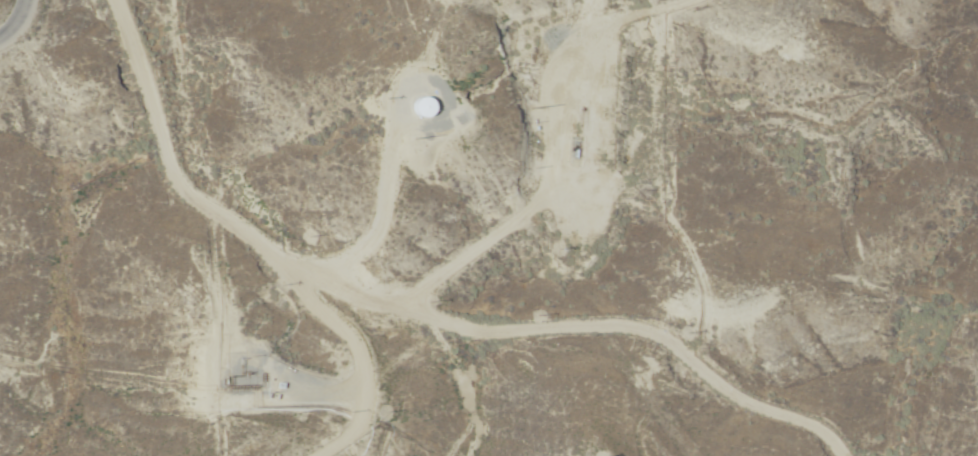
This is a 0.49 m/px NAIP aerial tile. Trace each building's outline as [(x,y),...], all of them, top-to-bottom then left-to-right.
[(434,110),(424,96),(409,107),(419,120),(434,110)]
